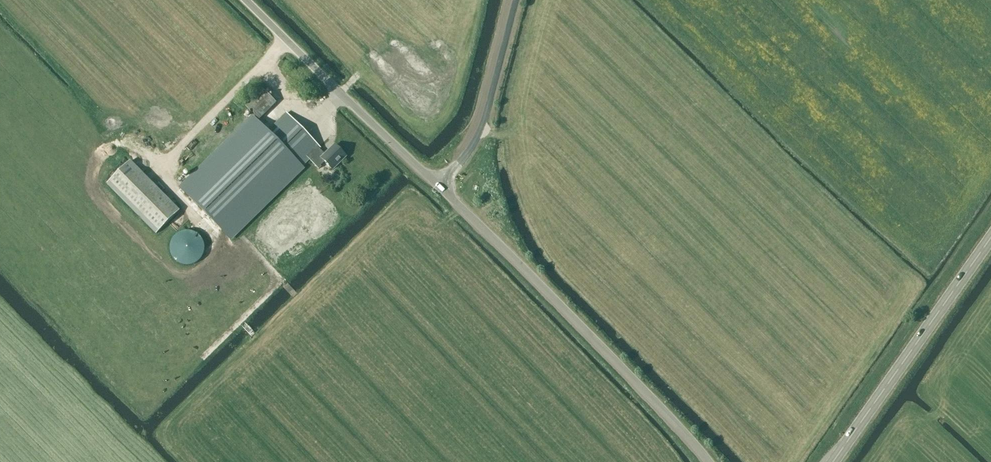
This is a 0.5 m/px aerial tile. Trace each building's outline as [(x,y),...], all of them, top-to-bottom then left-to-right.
[(261,87),(244,104),(258,119),(275,101),(261,87)] [(335,145),(325,155),(319,149),(320,148),(286,113),(204,193),(238,229),(309,159),(319,169),(321,167),(320,166),(324,162),(332,170),(345,156),(335,145)] [(245,122),(224,143),(230,149),(251,128),(245,122)] [(130,160),(107,183),(156,233),(179,211),(130,160)] [(204,250),(204,248),(204,247),(204,245),(204,243),(203,242),(202,240),(201,239),(201,237),(199,236),(198,235),(197,234),(196,233),(194,232),(193,232),(191,231),(189,231),(188,231),(186,231),(184,231),(183,231),(181,232),(180,232),(178,233),(177,234),(175,235),(174,236),(173,238),(172,239),(171,240),(171,242),(170,243),(170,245),(170,247),(169,248),(170,250),(170,251),(170,253),(171,255),(171,256),(172,258),(173,259),(174,260),(175,261),(177,262),(178,263),(180,264),(181,265),(183,265),(184,265),(186,266),(188,266),(189,265),(191,265),(193,265),(194,264),(196,263),(197,262),(198,261),(199,260),(201,259),(201,258),(202,256),(203,255),(204,253),(204,251),(204,250)]
